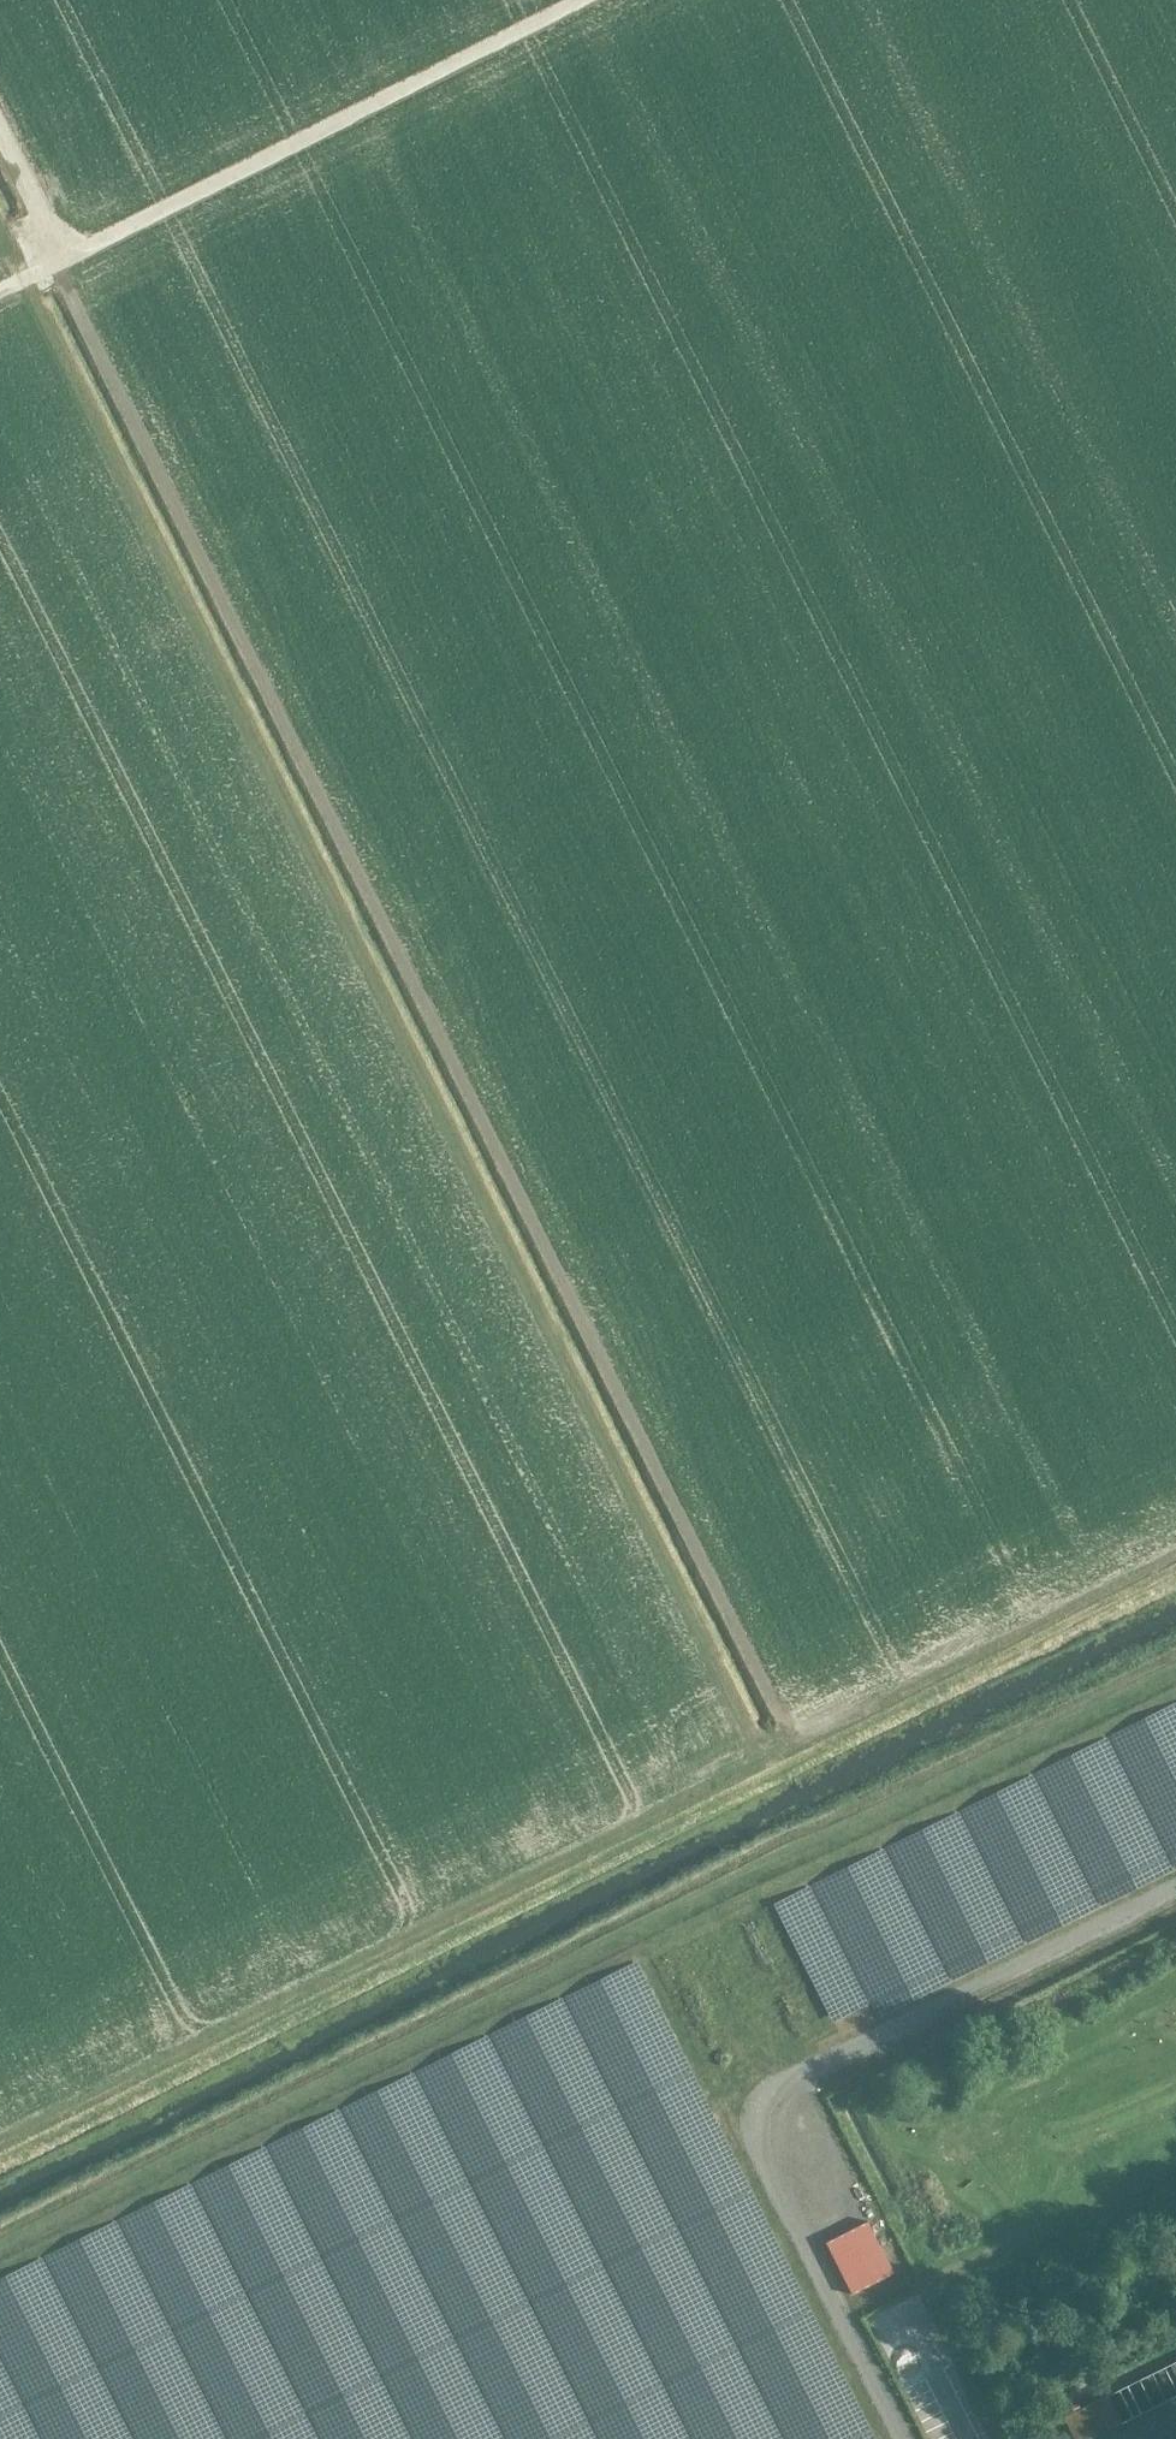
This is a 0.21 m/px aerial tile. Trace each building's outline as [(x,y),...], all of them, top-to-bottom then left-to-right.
[(867,2221),(824,2244),(852,2296),(895,2273),(867,2221)] [(1063,2416),(1075,2438),(1089,2438),(1175,2396),(1175,2360),(1063,2416)]
